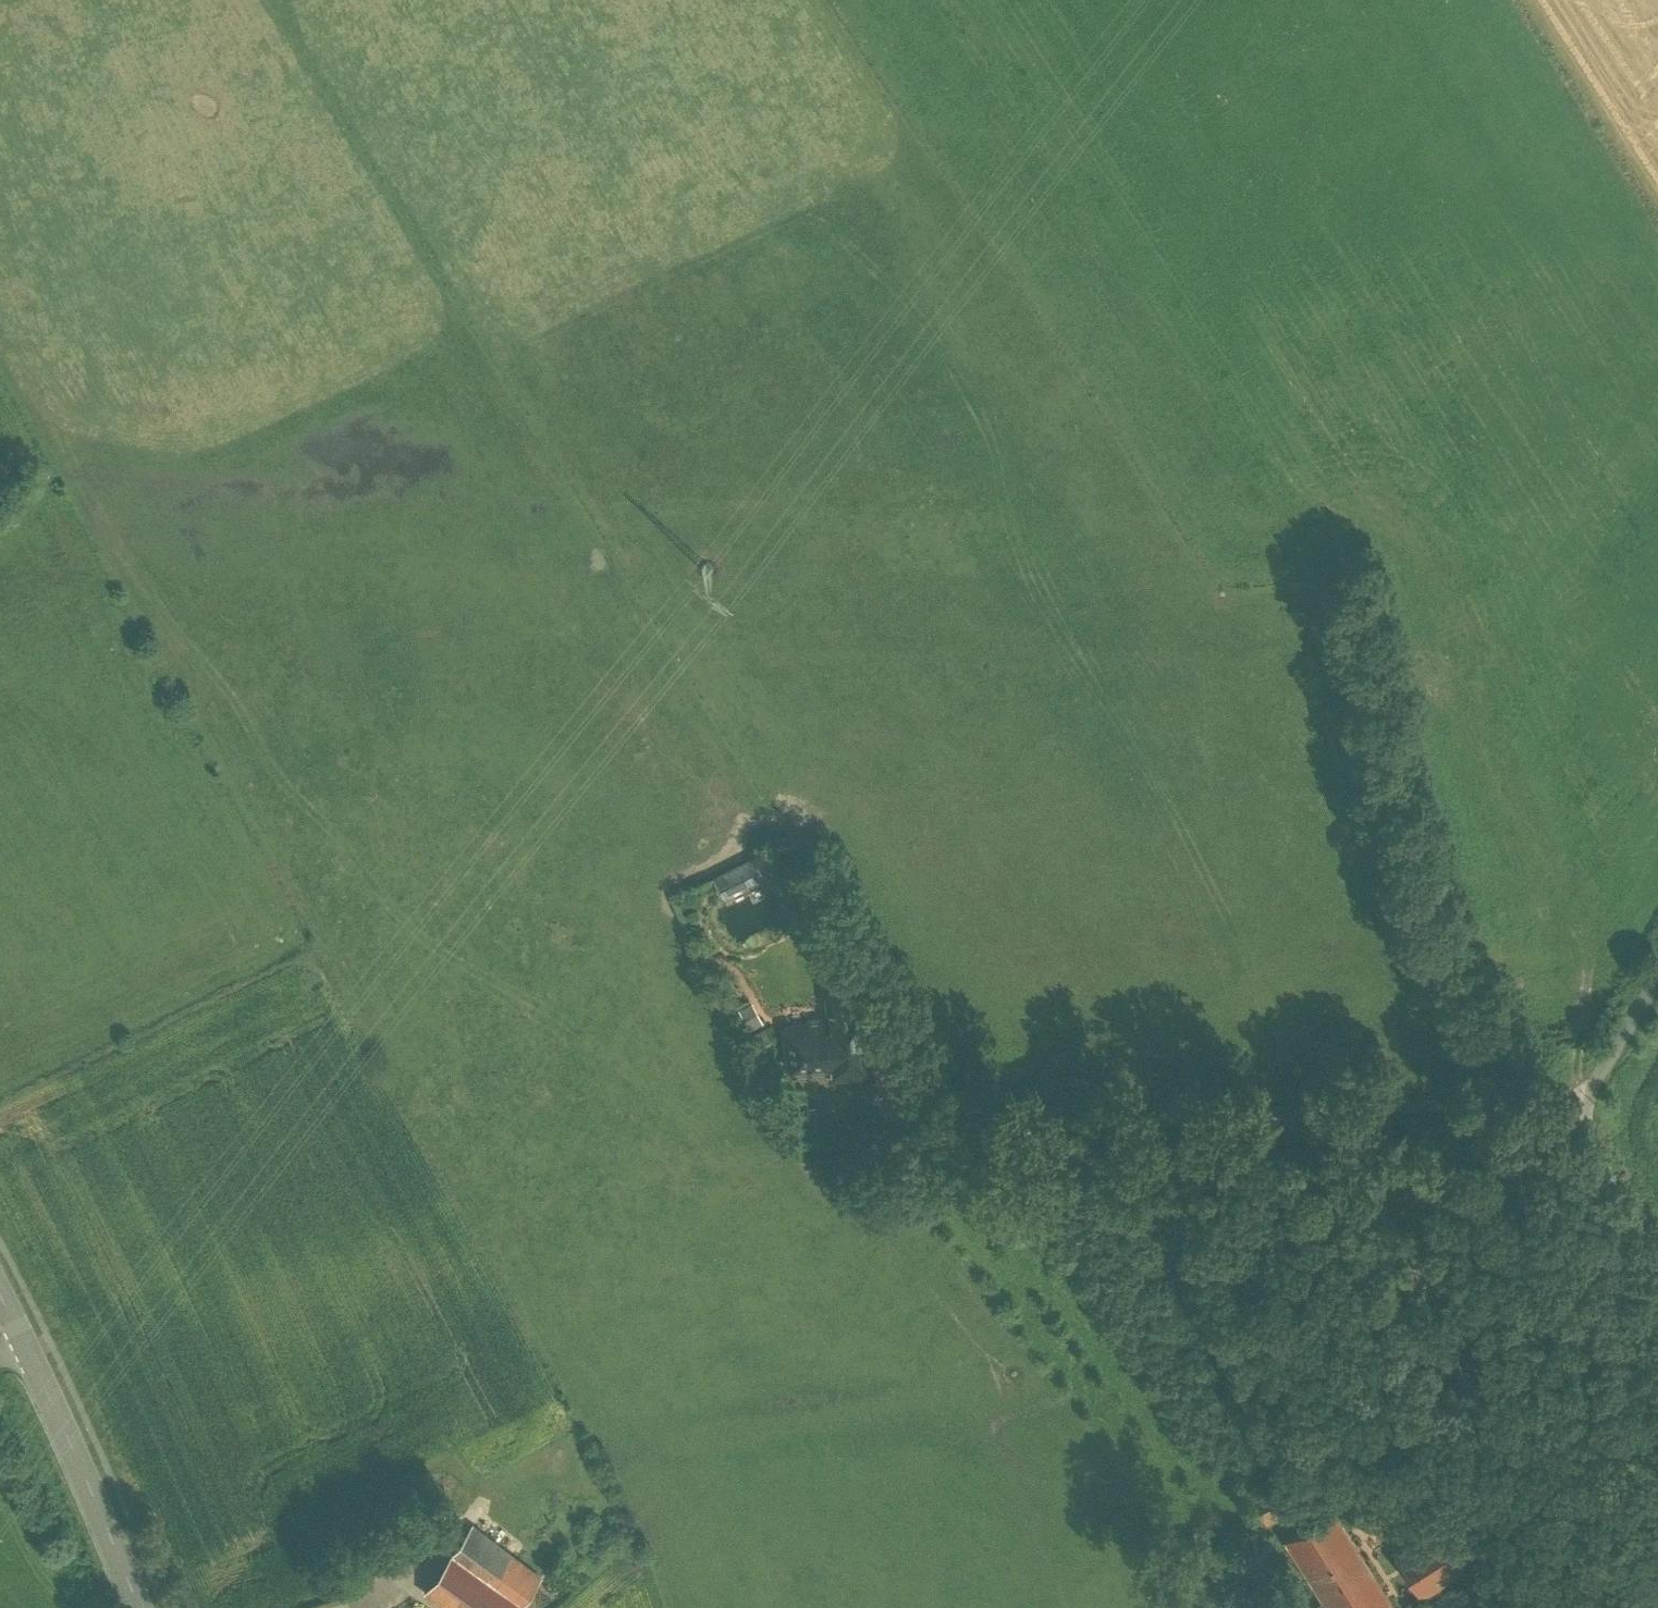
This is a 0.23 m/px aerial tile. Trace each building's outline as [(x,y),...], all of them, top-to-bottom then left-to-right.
[(822,1027),(777,1029),(778,1068),(821,1066),(822,1083),(866,1082),(866,1068),(882,1068),(881,1019),(866,1020),(865,990),(821,991),(822,1027)] [(750,1003),(736,1008),(744,1029),(758,1024),(750,1003)] [(1266,1525),(1302,1509),(1285,1468),(1248,1484),(1266,1525)] [(1304,1607),(1394,1607),(1332,1504),(1276,1537),(1315,1602),(1304,1607)] [(1460,1570),(1431,1523),(1387,1549),(1417,1597),(1460,1570)] [(468,1532),(422,1598),(437,1607),(524,1607),(541,1583),(468,1532)]
